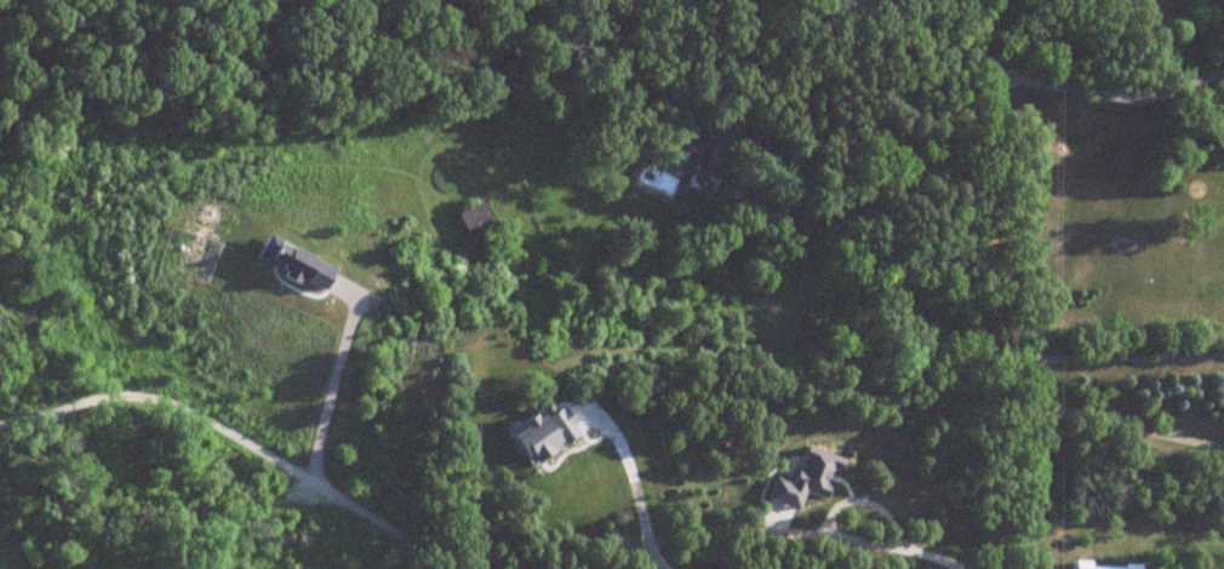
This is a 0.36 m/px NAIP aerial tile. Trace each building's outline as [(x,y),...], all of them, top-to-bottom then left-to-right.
[(724,121),(681,104),(657,161),(688,173),(683,186),(696,192),(724,121)] [(476,201),(452,212),(469,246),(493,234),(476,201)]
